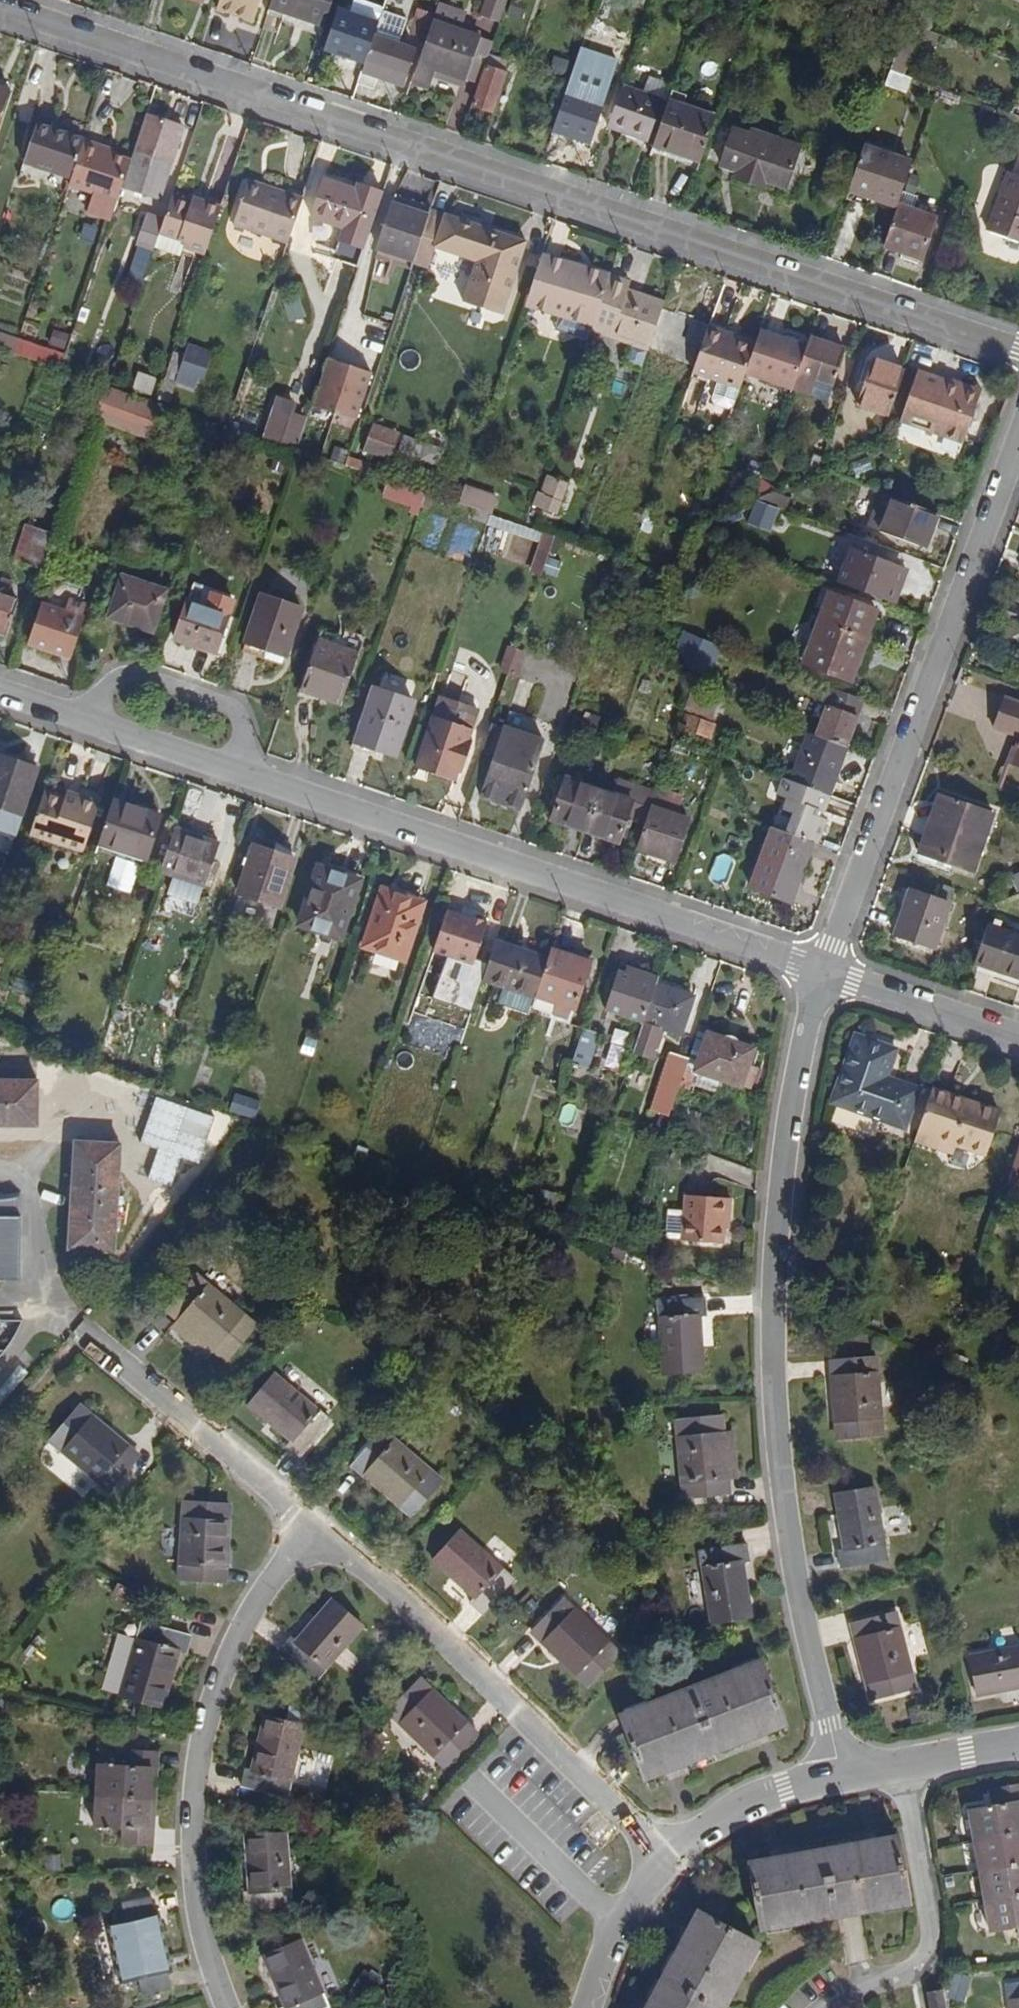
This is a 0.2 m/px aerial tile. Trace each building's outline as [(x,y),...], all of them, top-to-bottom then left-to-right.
[(262,16),(267,0),(232,0),(230,6),(262,16)] [(342,0),(282,0),(336,18),(342,0)] [(518,0),(496,0),(491,15),(511,21),(518,0)] [(434,36),(442,11),(429,7),(421,31),(434,36)] [(370,11),(354,61),(373,67),(385,30),(390,18),(370,11)] [(941,19),(920,11),(902,62),(913,66),(927,24),(940,28),(943,20),(941,19)] [(476,83),(492,35),(443,18),(419,90),(431,94),(438,76),(440,70),(476,83)] [(430,46),(385,30),(373,67),(370,77),(388,83),(390,76),(417,85),(430,46)] [(919,85),(924,70),(913,66),(902,62),(897,78),(919,85)] [(475,88),(476,83),(440,70),(438,76),(475,88)] [(503,108),(514,76),(499,70),(488,103),(503,108)] [(601,77),(585,72),(581,83),(596,89),(601,77)] [(616,95),(621,80),(602,73),(601,77),(596,89),(581,83),(566,127),(604,140),(618,96),(616,95)] [(680,97),(684,84),(658,74),(654,90),(674,97),(679,99),(680,97)] [(8,82),(0,79),(0,106),(8,82)] [(24,87),(8,82),(0,106),(0,123),(4,124),(10,107),(17,109),(24,87)] [(674,97),(654,90),(632,83),(618,125),(649,136),(653,127),(663,131),(674,97)] [(712,157),(727,112),(680,97),(679,99),(665,140),(712,157)] [(4,124),(0,123),(0,130),(8,133),(17,109),(10,107),(4,124)] [(195,124),(156,111),(141,157),(133,180),(171,193),(195,124)] [(46,119),(34,157),(81,173),(94,136),(95,135),(46,119)] [(773,181),(778,166),(795,172),(806,141),(761,125),(760,130),(745,125),(733,158),(748,164),(745,172),(773,181)] [(649,136),(660,140),(663,131),(653,127),(649,136)] [(110,146),(111,142),(94,136),(81,173),(78,182),(126,199),(133,180),(141,157),(122,150),(110,146)] [(709,163),(712,157),(665,140),(663,148),(709,163)] [(924,158),(875,140),(860,186),(883,194),(907,202),(924,158)] [(773,181),(790,187),(795,172),(778,166),(773,181)] [(282,179),(255,170),(254,175),(280,183),(282,179)] [(371,185),(345,177),(334,173),(321,213),(332,216),(353,224),(343,255),(367,264),(393,187),(373,180),(371,185)] [(254,175),(240,217),(273,228),(288,181),(282,179),(280,183),(254,175)] [(1001,226),(1018,233),(1018,176),(1001,226)] [(298,232),(313,190),(288,181),(273,228),(278,230),(280,226),(298,232)] [(880,203),(883,194),(860,186),(856,195),(880,203)] [(201,198),(182,192),(174,216),(169,231),(193,239),(192,243),(213,250),(229,203),(203,194),(201,198)] [(385,247),(422,258),(437,213),(401,202),(385,247)] [(929,257),(944,216),(907,202),(904,211),(892,244),(929,257)] [(471,296),(474,297),(499,226),(440,206),(437,213),(422,258),(421,261),(437,266),(444,246),(484,259),(471,296)] [(149,238),(165,244),(169,231),(174,216),(158,210),(149,238)] [(278,230),(297,236),(298,232),(280,226),(278,230)] [(510,310),(535,238),(499,226),(474,297),(510,310)] [(143,286),(150,250),(134,247),(126,282),(143,286)] [(536,300),(572,313),(589,263),(553,251),(536,300)] [(602,323),(619,273),(589,263),(572,313),(602,323)] [(634,275),(619,270),(619,273),(602,323),(601,326),(641,341),(635,358),(652,365),(668,317),(675,298),(637,284),(635,292),(629,290),(634,275)] [(637,284),(640,277),(634,275),(629,290),(635,292),(637,284)] [(298,295),(282,301),(289,322),(306,317),(298,295)] [(747,387),(753,368),(761,346),(731,336),(732,331),(716,325),(701,371),(747,387)] [(48,346),(65,350),(69,333),(52,329),(48,346)] [(817,345),(767,329),(761,346),(753,368),(803,384),(808,372),(817,345)] [(60,368),(64,353),(0,333),(0,350),(60,368)] [(856,346),(821,333),(817,345),(808,372),(803,384),(803,387),(824,394),(829,379),(843,384),(856,346)] [(92,360),(98,342),(87,338),(81,356),(92,360)] [(208,355),(210,347),(198,342),(195,351),(208,355)] [(208,355),(195,351),(191,349),(189,354),(179,351),(164,395),(175,399),(182,379),(201,385),(205,373),(211,376),(217,358),(208,355)] [(92,360),(81,356),(74,353),(71,362),(91,369),(95,361),(92,360)] [(364,417),(380,370),(337,355),(321,403),(364,417)] [(910,378),(913,369),(881,358),(874,380),(879,382),(871,405),(899,413),(910,378)] [(944,373),(928,368),(923,383),(938,388),(944,373)] [(944,373),(938,388),(923,383),(910,418),(974,440),(990,392),(959,380),(960,378),(944,373)] [(990,392),(992,385),(961,375),(960,378),(959,380),(990,392)] [(824,394),(838,399),(843,384),(829,379),(824,394)] [(150,444),(165,411),(108,385),(93,419),(150,444)] [(305,446),(315,417),(286,407),(276,436),(305,446)] [(398,444),(401,432),(384,426),(375,453),(402,462),(407,447),(398,444)] [(562,515),(573,485),(558,480),(551,498),(546,496),(543,508),(562,515)] [(426,505),(432,490),(406,481),(401,496),(426,505)] [(496,512),(501,495),(472,485),(466,502),(496,512)] [(787,504),(792,492),(781,488),(765,495),(787,504)] [(927,540),(940,507),(897,490),(884,524),(927,540)] [(755,499),(746,524),(771,533),(780,508),(755,499)] [(65,559),(76,526),(60,519),(47,554),(65,559)] [(529,572),(545,575),(553,532),(494,520),(492,531),(536,539),(529,572)] [(42,566),(50,531),(22,524),(14,559),(42,566)] [(897,598),(910,563),(860,544),(847,579),(897,598)] [(547,557),(544,575),(557,577),(561,559),(547,557)] [(33,579),(23,576),(19,586),(0,580),(0,625),(26,634),(39,593),(30,590),(33,579)] [(170,633),(184,590),(143,577),(128,618),(170,633)] [(233,596),(234,592),(213,584),(193,642),(234,655),(252,602),(233,596)] [(883,608),(836,591),(823,628),(869,645),(883,608)] [(298,658),(314,610),(278,598),(262,645),(298,658)] [(91,657),(104,617),(62,603),(48,642),(91,657)] [(23,641),(26,634),(0,625),(0,633),(23,641)] [(859,674),(869,645),(823,628),(813,657),(859,674)] [(354,704),(374,646),(334,633),(314,691),(332,697),(354,704)] [(719,671),(729,642),(706,633),(697,663),(719,671)] [(498,671),(518,676),(525,651),(506,645),(498,671)] [(855,744),(872,696),(839,684),(834,699),(825,695),(821,706),(830,709),(822,731),(855,744)] [(408,754),(426,701),(386,686),(367,741),(408,754)] [(719,713),(725,695),(701,686),(695,704),(719,713)] [(312,697),(331,700),(332,697),(314,691),(312,697)] [(1001,722),(1018,729),(1018,695),(1012,692),(1001,722)] [(478,743),(487,716),(451,703),(428,771),(464,784),(469,772),(475,774),(485,746),(478,743)] [(537,798),(561,729),(508,711),(499,738),(510,742),(496,785),(537,798)] [(719,735),(724,721),(708,715),(703,730),(719,735)] [(855,744),(822,731),(819,730),(816,739),(855,754),(858,745),(855,744)] [(855,754),(816,739),(802,778),(841,793),(855,754)] [(46,776),(4,763),(0,777),(0,837),(24,844),(46,776)] [(794,805),(803,809),(794,830),(818,839),(826,841),(835,816),(826,813),(828,807),(834,809),(841,793),(802,778),(795,775),(788,792),(797,796),(794,805)] [(575,776),(561,818),(595,830),(609,788),(575,776)] [(622,792),(609,788),(595,830),(630,841),(639,812),(655,818),(660,804),(665,791),(627,777),(622,792)] [(945,786),(937,809),(923,847),(929,850),(943,811),(951,788),(945,786)] [(84,798),(73,794),(51,787),(37,828),(89,846),(107,798),(87,791),(84,798)] [(87,791),(75,787),(73,794),(84,798),(87,791)] [(998,805),(951,788),(943,811),(929,850),(976,867),(990,829),(998,805)] [(153,855),(168,812),(120,796),(105,839),(153,855)] [(683,859),(697,817),(660,804),(655,818),(646,846),(683,859)] [(759,887),(796,900),(818,839),(794,830),(780,825),(759,887)] [(209,883),(224,844),(181,829),(167,867),(209,883)] [(282,906),(299,857),(259,844),(252,865),(242,893),(282,906)] [(340,934),(360,876),(322,863),(301,921),(340,934)] [(1010,876),(1016,892),(1018,891),(1018,873),(1010,876)] [(407,958),(428,901),(386,887),(366,944),(407,958)] [(943,947),(959,902),(920,889),(905,934),(943,947)] [(478,960),(493,919),(451,905),(438,947),(478,960)] [(1001,967),(1018,973),(1018,928),(1013,926),(1001,922),(988,963),(1001,967)] [(494,998),(532,1011),(532,1009),(551,954),(497,937),(483,977),(499,982),(494,998)] [(577,951),(555,945),(551,954),(532,1009),(574,1021),(595,961),(576,956),(577,951)] [(624,970),(610,1008),(645,1020),(658,981),(624,970)] [(683,1032),(696,994),(658,981),(645,1020),(636,1045),(655,1052),(665,1027),(683,1032)] [(469,1020),(479,989),(463,984),(452,1015),(468,1021),(469,1020)] [(592,1063),(604,1027),(588,1022),(575,1057),(592,1063)] [(741,1032),(732,1033),(716,1027),(700,1070),(754,1089),(763,1063),(755,1060),(761,1043),(748,1039),(741,1032)] [(854,1043),(836,1095),(830,1113),(900,1138),(908,1114),(916,1089),(886,1078),(894,1056),(854,1043)] [(677,1096),(691,1056),(672,1050),(658,1090),(677,1096)] [(588,1073),(592,1063),(575,1057),(571,1068),(588,1073)] [(42,1119),(42,1075),(0,1075),(0,1120),(42,1119)] [(992,1154),(1007,1112),(988,1106),(946,1091),(938,1088),(920,1139),(938,1146),(941,1136),(961,1143),(992,1154)] [(84,1242),(130,1241),(128,1133),(82,1135),(84,1242)] [(938,1146),(958,1152),(961,1143),(941,1136),(938,1146)] [(1009,1177),(1018,1180),(1018,1146),(1009,1177)] [(731,1215),(732,1188),(687,1185),(686,1201),(669,1200),(668,1228),(684,1229),(684,1231),(725,1233),(726,1214),(731,1215)] [(36,1273),(35,1256),(35,1208),(30,1209),(30,1186),(22,1189),(6,1190),(0,1191),(0,1274),(36,1273)] [(227,1363),(259,1327),(195,1276),(165,1313),(178,1324),(214,1354),(215,1353),(227,1363)] [(710,1319),(720,1317),(719,1299),(666,1304),(675,1376),(715,1373),(710,1319)] [(23,1323),(28,1308),(0,1309),(0,1345),(10,1345),(17,1333),(23,1323)] [(173,1330),(211,1359),(214,1354),(178,1324),(173,1330)] [(3,1354),(10,1345),(0,1345),(0,1356),(3,1354)] [(835,1429),(879,1425),(873,1346),(829,1350),(830,1367),(823,1368),(827,1414),(834,1414),(835,1429)] [(307,1464),(339,1426),(282,1378),(255,1409),(299,1446),(293,1453),(307,1464)] [(105,1418),(101,1421),(87,1407),(54,1439),(109,1495),(141,1464),(130,1453),(134,1448),(105,1418)] [(723,1441),(718,1442),(716,1424),(670,1429),(680,1509),(724,1506),(722,1489),(728,1487),(723,1441)] [(420,1526),(453,1488),(391,1437),(360,1476),(420,1526)] [(831,1565),(880,1557),(872,1485),(830,1491),(836,1545),(829,1546),(831,1565)] [(228,1591),(231,1513),(181,1510),(178,1588),(228,1591)] [(491,1624),(528,1587),(473,1536),(443,1566),(484,1604),(477,1612),(491,1624)] [(744,1576),(751,1575),(747,1553),(701,1561),(711,1635),(751,1628),(744,1576)] [(311,1688),(364,1632),(334,1604),(294,1648),(288,1642),(276,1656),(311,1688)] [(597,1695),(633,1660),(577,1605),(542,1641),(597,1695)] [(859,1695),(904,1685),(888,1607),(842,1616),(845,1632),(840,1633),(850,1681),(855,1679),(859,1695)] [(186,1659),(190,1643),(141,1628),(118,1702),(156,1713),(175,1656),(186,1659)] [(957,1653),(964,1694),(1018,1686),(1018,1641),(957,1653)] [(657,1799),(794,1734),(765,1673),(628,1738),(657,1799)] [(448,1776),(482,1743),(424,1689),(392,1722),(448,1776)] [(289,1803),(299,1730),(260,1725),(253,1780),(240,1779),(238,1796),(289,1803)] [(145,1845),(149,1814),(152,1786),(159,1786),(161,1768),(134,1764),(131,1783),(98,1778),(95,1808),(91,1839),(124,1844),(122,1860),(150,1863),(152,1846),(145,1845)] [(1000,1805),(1003,1820),(972,1826),(977,1851),(982,1883),(987,1914),(992,1941),(1018,1937),(1018,1802),(1000,1805)] [(246,1924),(295,1916),(285,1842),(245,1848),(252,1903),(243,1905),(246,1924)] [(769,1934),(920,1907),(908,1843),(757,1870),(769,1934)] [(104,1940),(113,1970),(122,2002),(144,1996),(149,2007),(157,2007),(176,2002),(173,1989),(180,1986),(172,1956),(164,1926),(159,1927),(155,1910),(124,1917),(129,1934),(104,1940)] [(707,1913),(657,2007),(741,2007),(773,1948),(707,1913)] [(302,1953),(264,1969),(281,2007),(325,2007),(302,1953)] [(998,1998),(1000,2007),(1018,2007),(1018,1994),(998,1998)]
